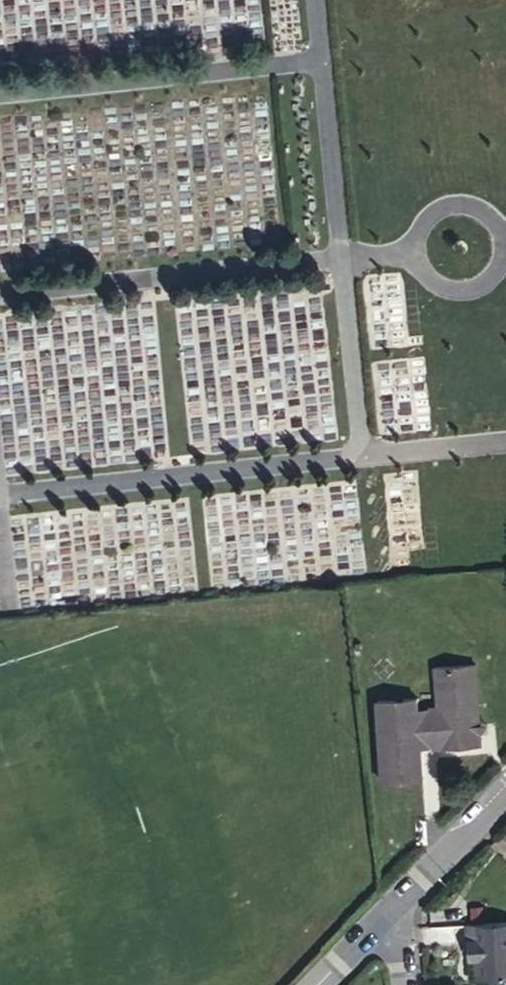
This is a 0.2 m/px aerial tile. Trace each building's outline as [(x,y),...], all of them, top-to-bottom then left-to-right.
[(421,698),(381,700),(385,781),(425,779),(424,749),(424,741),(442,740),(443,748),(483,746),(479,666),(438,668),(440,710),(441,719),(422,720),(421,710),(421,698)] [(440,710),(421,710),(422,720),(441,719),(440,710)] [(424,749),(443,748),(442,740),(424,741),(424,749)] [(467,925),(469,960),(477,959),(479,979),(505,977),(505,921),(467,925)]
